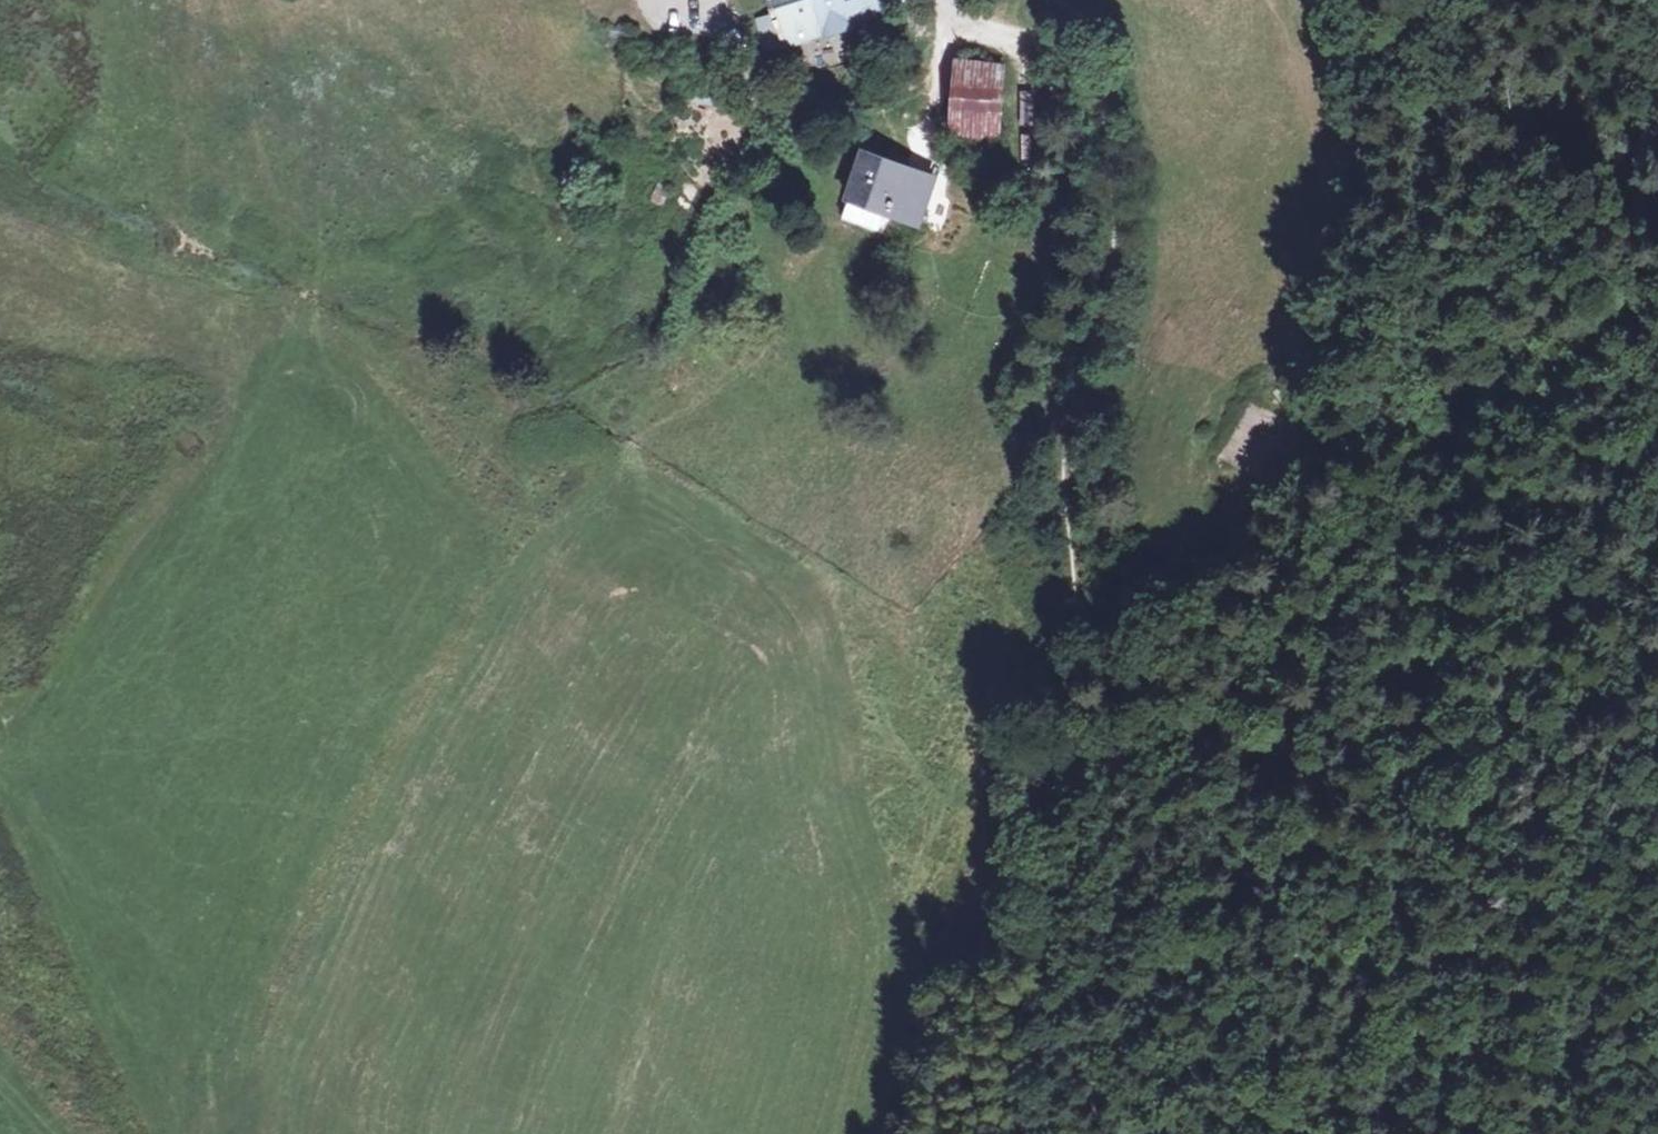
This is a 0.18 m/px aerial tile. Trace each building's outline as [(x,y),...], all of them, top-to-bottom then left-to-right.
[(776,34),(892,0),(763,0),(776,34)] [(992,63),(950,62),(937,62),(939,132),(991,133),(992,63)] [(930,177),(873,152),(836,234),(871,250),(878,232),(899,241),(930,177)]
